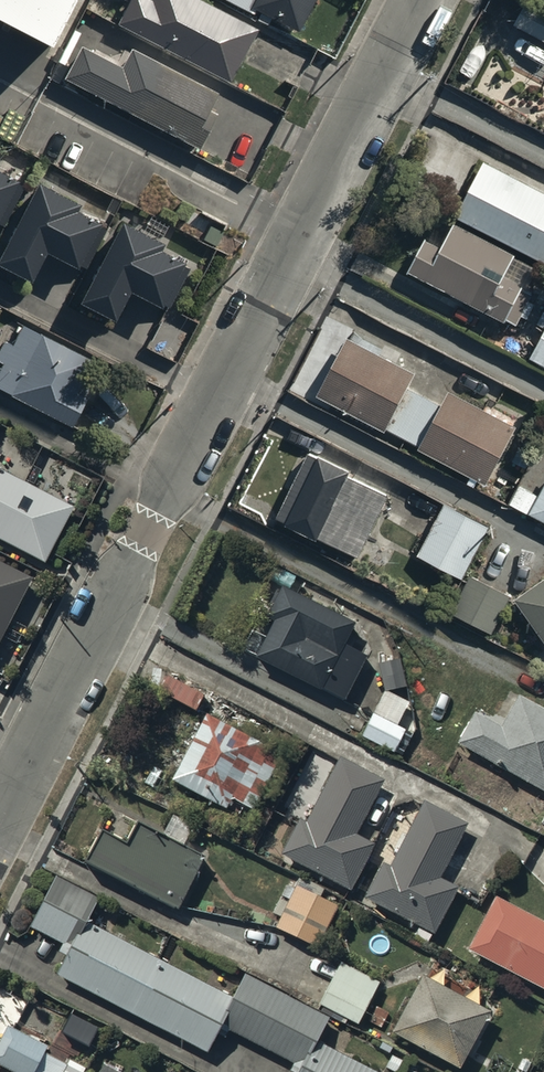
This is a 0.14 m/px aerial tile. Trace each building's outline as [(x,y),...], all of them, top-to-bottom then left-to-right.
[(44,27),(59,0),(0,0),(0,3),(44,27)] [(116,21),(230,78),(257,24),(208,0),(126,0),(116,21)] [(298,28),(312,0),(253,0),(251,4),(298,28)] [(543,37),(543,10),(526,1),(515,23),(543,37)] [(216,88),(130,42),(121,59),(80,37),(61,72),(195,144),(214,109),(207,105),(216,88)] [(543,261),(543,190),(482,158),(453,214),(543,261)] [(2,220),(24,177),(0,165),(0,219),(2,220)] [(34,175),(0,241),(0,257),(26,270),(41,241),(81,262),(103,219),(72,203),(76,196),(34,175)] [(163,237),(121,216),(81,294),(113,311),(128,282),(168,302),(190,259),(159,244),(163,237)] [(515,253),(452,220),(441,241),(426,233),(408,267),(514,323),(532,288),(504,273),(515,253)] [(0,364),(0,383),(72,419),(86,390),(73,384),(89,354),(22,321),(13,341),(4,337),(0,346),(0,358),(3,359),(0,364)] [(543,364),(543,325),(528,356),(543,364)] [(387,426),(388,424),(421,441),(419,445),(486,479),(515,423),(449,389),(442,402),(408,384),(416,370),(348,335),(319,391),(387,426)] [(315,537),(318,531),(355,550),(386,492),(348,473),(351,467),(321,452),(318,458),(309,453),(279,511),(288,516),(285,521),(315,537)] [(0,466),(0,536),(45,559),(74,503),(0,466)] [(535,493),(519,484),(510,502),(527,510),(535,493)] [(543,517),(543,485),(531,510),(543,517)] [(488,524),(446,502),(420,551),(462,573),(488,524)] [(0,563),(0,634),(29,578),(0,563)] [(295,575),(276,566),(270,578),(289,587),(295,575)] [(509,594),(470,574),(452,609),(491,629),(509,594)] [(543,634),(543,577),(517,597),(543,634)] [(343,642),(353,622),(281,584),(267,612),(273,617),(252,656),(317,690),(319,685),(343,698),(366,654),(343,642)] [(399,658),(379,661),(383,688),(403,685),(399,658)] [(202,695),(164,674),(155,690),(193,711),(202,695)] [(363,733),(395,750),(406,729),(395,724),(407,700),(385,689),(363,733)] [(519,696),(502,728),(473,712),(456,745),(543,791),(543,708),(519,696)] [(283,752),(205,711),(170,778),(248,819),(283,752)] [(339,757),(305,822),(300,819),(282,853),(352,890),(376,844),(356,833),(383,780),(339,757)] [(423,800),(389,864),(384,861),(365,896),(436,932),(460,887),(439,876),(467,823),(423,800)] [(84,856),(180,905),(206,857),(136,821),(126,840),(100,826),(84,856)] [(94,896),(55,875),(28,924),(67,945),(94,896)] [(273,921),(318,943),(338,904),(294,881),(273,921)] [(543,986),(543,921),(497,897),(471,948),(543,986)] [(233,995),(88,920),(81,935),(78,933),(57,972),(205,1049),(233,995)] [(321,1001),(359,1021),(379,983),(341,964),(321,1001)] [(392,1029),(460,1064),(489,1008),(421,973),(392,1029)] [(247,975),(221,1024),(300,1065),(326,1016),(247,975)] [(98,1027),(70,1013),(61,1030),(89,1044),(98,1027)] [(8,1027),(0,1043),(0,1063),(18,1071),(33,1071),(46,1046),(8,1027)] [(317,1040),(301,1071),(378,1071),(317,1040)] [(68,1059),(61,1071),(81,1071),(84,1067),(68,1059)]
